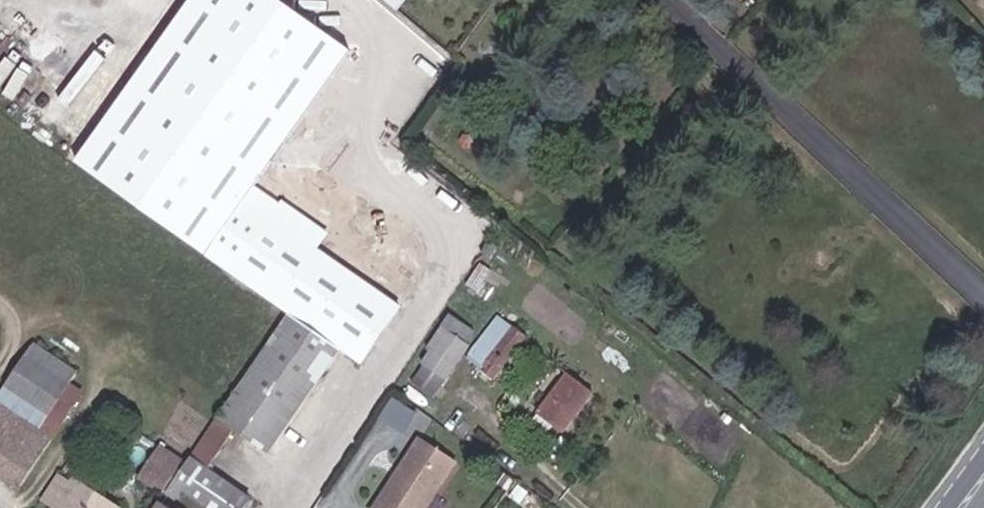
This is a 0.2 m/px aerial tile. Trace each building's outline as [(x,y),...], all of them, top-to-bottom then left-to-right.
[(75,162),(124,196),(285,311),(288,314),(167,492),(177,499),(183,490),(210,507),(243,507),(250,498),(207,467),(233,429),(270,453),(326,368),(334,356),(345,364),(344,366),(355,373),(401,307),(317,250),(329,232),(284,201),(282,204),(255,186),(352,51),(279,0),(190,0),(75,162)] [(397,8),(404,0),(387,0),(397,8)] [(490,43),(481,42),(479,52),(489,53),(490,43)] [(486,242),(480,252),(491,258),(497,249),(486,242)] [(526,337),(498,315),(466,358),(493,380),(526,337)] [(467,336),(463,316),(448,320),(452,340),(467,336)] [(18,488),(82,392),(69,384),(77,372),(33,343),(0,393),(0,477),(18,488)] [(453,365),(433,350),(423,364),(445,379),(453,365)] [(337,376),(344,366),(345,364),(334,356),(326,368),(337,376)] [(537,412),(538,413),(554,425),(563,432),(593,394),(566,373),(537,412)] [(400,396),(383,425),(389,429),(386,434),(408,447),(428,412),(400,396)] [(554,425),(538,413),(532,423),(547,434),(554,425)] [(147,462),(170,479),(192,447),(167,431),(147,462)] [(456,462),(419,438),(399,468),(403,470),(399,477),(395,474),(374,507),(426,507),(456,462)] [(71,479),(70,482),(57,474),(41,498),(54,506),(53,507),(118,507),(71,479)]
